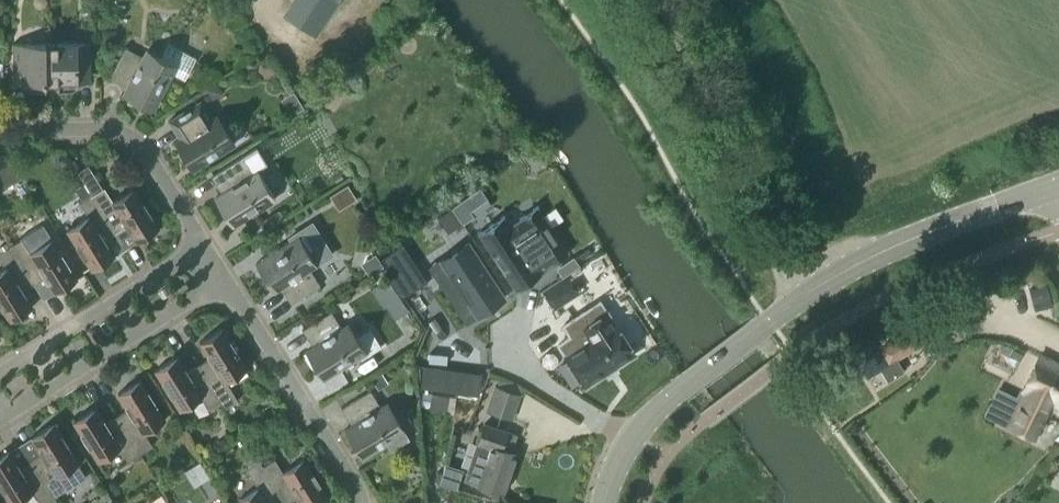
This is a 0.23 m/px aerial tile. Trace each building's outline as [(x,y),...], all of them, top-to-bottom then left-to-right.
[(283,17),(314,37),(338,0),(294,0),(283,17)] [(102,30),(102,45),(117,45),(117,35),(113,30),(102,30)] [(12,85),(24,85),(24,86),(25,87),(25,89),(26,90),(26,91),(27,92),(29,93),(30,93),(32,94),(43,93),(43,94),(44,94),(44,85),(50,85),(49,46),(49,45),(11,46),(12,85)] [(57,93),(67,93),(68,93),(70,92),(71,92),(73,91),(74,89),(75,88),(75,86),(75,84),(88,84),(87,45),(49,46),(50,85),(56,84),(56,94),(57,94),(57,93)] [(122,96),(151,111),(171,74),(185,81),(196,60),(168,45),(161,60),(146,52),(142,59),(124,50),(108,80),(126,89),(122,96)] [(222,94),(216,84),(207,90),(210,94),(218,96),(222,94)] [(313,98),(304,104),(310,113),(320,107),(313,98)] [(173,143),(191,171),(233,145),(216,117),(209,121),(199,104),(170,123),(180,139),(173,143)] [(4,154),(0,156),(0,189),(18,178),(4,154)] [(249,176),(239,160),(210,178),(220,194),(214,199),(231,227),(274,200),(256,172),(249,176)] [(135,243),(158,229),(165,224),(138,183),(116,198),(108,184),(104,186),(96,174),(83,183),(88,191),(91,196),(115,233),(125,227),(135,243)] [(103,241),(115,233),(108,224),(91,196),(88,191),(79,197),(82,202),(78,204),(87,217),(65,231),(90,271),(113,257),(103,241)] [(464,203),(453,210),(462,224),(473,216),(464,203)] [(504,216),(477,234),(478,235),(479,234),(515,289),(514,290),(515,291),(542,273),(541,272),(540,273),(538,271),(549,264),(550,266),(569,253),(568,252),(567,253),(537,208),(539,208),(538,206),(519,219),(520,221),(510,228),(503,218),(505,217),(504,216)] [(452,208),(438,218),(449,233),(462,224),(453,210),(452,208)] [(269,227),(283,218),(279,211),(265,220),(269,227)] [(255,264),(273,293),(280,289),(290,305),(318,287),(309,272),(334,256),(313,222),(288,238),(290,242),(255,264)] [(22,241),(10,248),(33,285),(44,278),(54,294),(75,280),(51,241),(30,254),(22,241)] [(402,244),(380,258),(386,267),(382,269),(401,299),(427,282),(402,244)] [(9,322),(31,308),(21,292),(33,285),(10,248),(0,254),(0,261),(5,269),(0,272),(0,308),(9,322)] [(366,257),(364,269),(368,276),(383,267),(374,252),(366,257)] [(458,284),(447,291),(467,323),(504,299),(473,252),(448,268),(458,284)] [(572,258),(560,266),(566,275),(578,267),(572,258)] [(578,267),(572,271),(576,276),(584,271),(580,265),(578,267)] [(569,276),(544,293),(554,309),(579,292),(569,276)] [(389,281),(374,291),(386,309),(400,299),(389,281)] [(570,337),(558,345),(585,387),(634,355),(599,302),(563,326),(570,337)] [(305,352),(323,381),(358,359),(360,361),(380,349),(369,331),(356,339),(347,325),(341,329),(330,313),(300,331),(311,348),(305,352)] [(921,315),(907,324),(916,339),(931,330),(921,315)] [(874,354),(858,364),(867,379),(881,370),(887,381),(903,372),(895,359),(913,348),(900,327),(868,345),(874,354)] [(209,359),(198,366),(225,409),(237,401),(225,383),(246,369),(221,330),(199,344),(209,359)] [(1004,427),(1035,442),(1052,409),(1058,413),(1058,365),(1040,355),(1004,427)] [(225,409),(198,366),(187,373),(176,357),(154,371),(179,411),(200,398),(209,411),(221,404),(224,409),(225,409)] [(420,378),(457,383),(456,392),(474,394),(477,370),(422,362),(420,378)] [(850,363),(838,371),(842,377),(854,370),(850,363)] [(127,410),(117,417),(140,454),(151,446),(143,434),(164,420),(139,381),(117,395),(127,410)] [(511,420),(520,395),(495,386),(487,411),(511,420)] [(346,429),(363,457),(386,442),(392,451),(410,439),(387,403),(381,406),(371,390),(342,408),(352,425),(346,429)] [(433,393),(421,391),(425,407),(431,408),(433,393)] [(140,454),(117,417),(105,424),(94,408),(72,423),(98,463),(118,449),(127,462),(140,454)] [(26,454),(30,461),(52,499),(84,479),(76,466),(78,465),(52,425),(31,438),(37,447),(26,454)] [(507,432),(484,425),(466,479),(477,483),(477,484),(503,493),(516,455),(501,449),(507,432)] [(30,462),(19,469),(8,452),(0,457),(0,488),(9,502),(15,502),(31,493),(38,502),(55,502),(52,499),(30,462)] [(257,463),(283,502),(287,502),(295,498),(298,502),(320,502),(327,499),(302,460),(281,473),(273,460),(261,468),(257,462),(257,463)] [(445,462),(441,482),(458,488),(465,468),(445,462)] [(257,463),(245,470),(257,488),(235,502),(236,502),(283,502),(257,463)]
